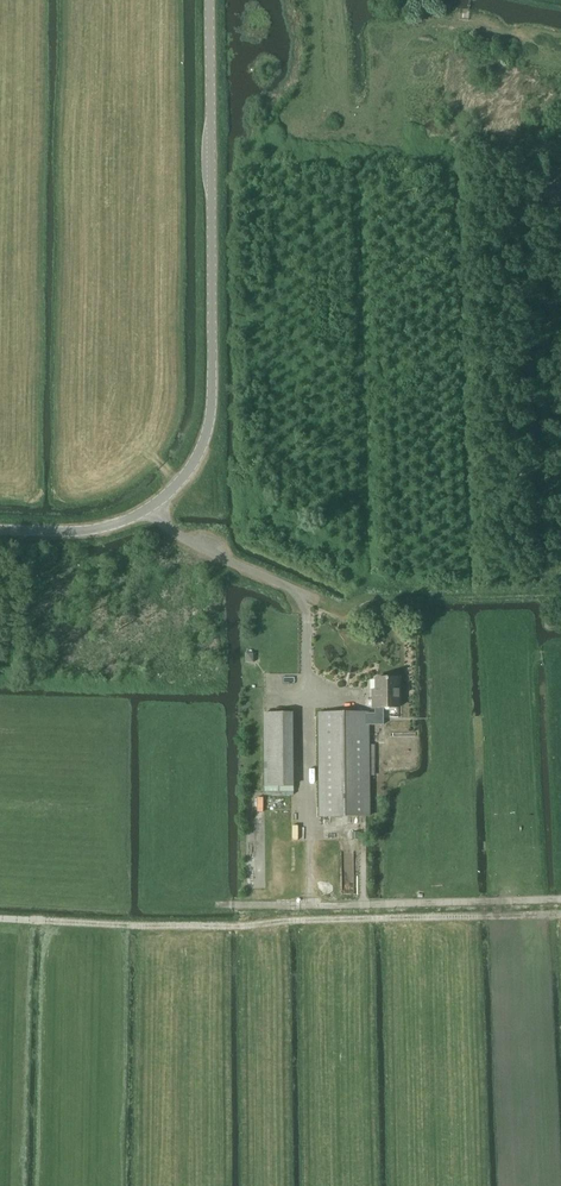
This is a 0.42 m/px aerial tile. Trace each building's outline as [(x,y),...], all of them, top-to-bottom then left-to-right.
[(254,653),(246,653),(245,663),(254,663),(254,653)] [(368,725),(383,725),(383,708),(398,708),(398,679),(376,679),(376,697),(372,697),(372,708),(375,708),(375,714),(368,714),(368,713),(319,713),(319,817),(369,816),(369,776),(374,776),(374,761),(374,745),(368,745),(368,725)] [(264,714),(265,786),(293,786),(292,714),(264,714)] [(264,787),(264,795),(293,795),(293,787),(264,787)]
